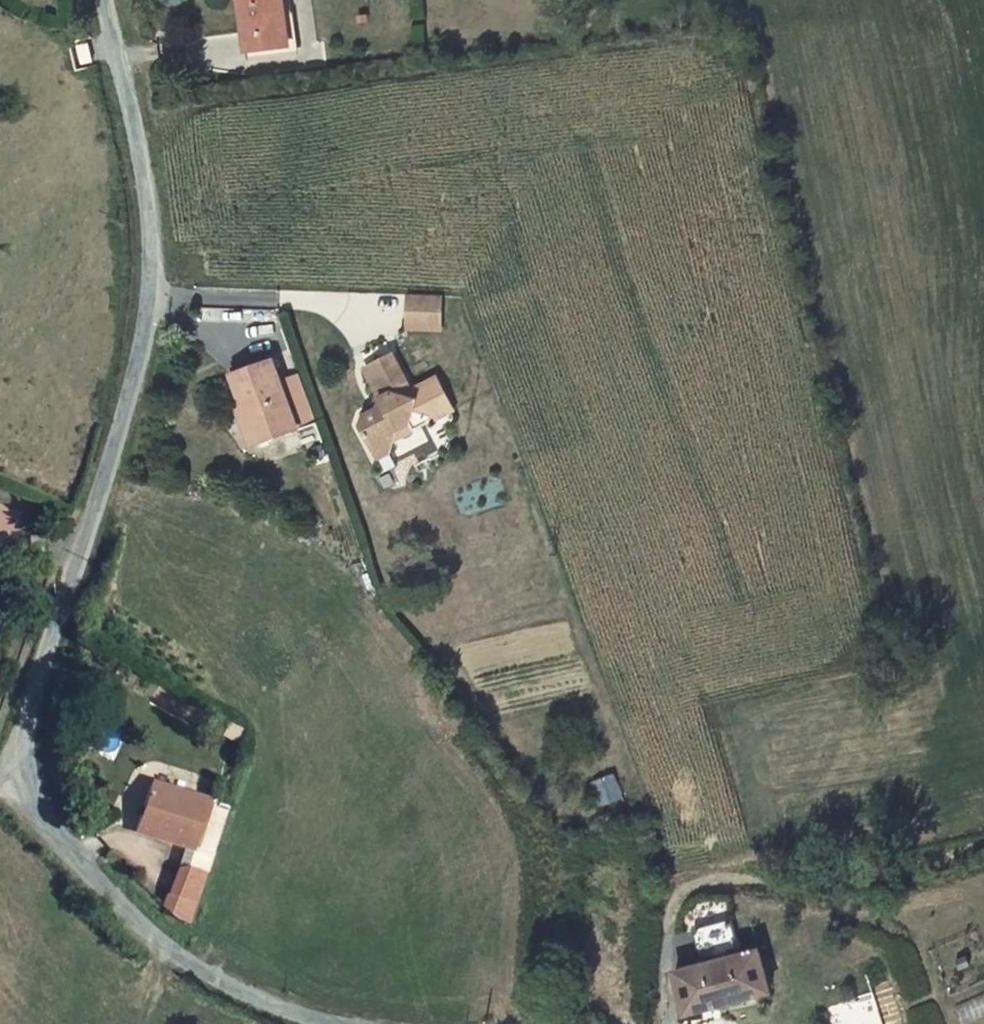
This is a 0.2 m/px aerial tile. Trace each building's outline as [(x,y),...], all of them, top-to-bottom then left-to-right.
[(277,0),(236,0),(243,50),(283,44),(277,0)] [(436,324),(438,292),(407,290),(405,323),(436,324)] [(255,432),(295,420),(279,375),(271,352),(233,365),(255,432)] [(419,387),(410,384),(395,352),(365,366),(380,398),(377,408),(364,412),(360,424),(376,456),(387,451),(400,428),(408,424),(410,415),(426,418),(433,420),(452,411),(436,378),(419,387)] [(295,420),(314,412),(299,368),(279,375),(295,420)] [(301,437),(320,430),(314,412),(295,420),(301,437)] [(426,418),(410,415),(408,424),(411,430),(424,425),(426,418)] [(601,803),(622,796),(615,774),(593,781),(601,803)] [(144,783),(129,827),(192,852),(187,871),(178,874),(171,900),(167,913),(192,930),(199,907),(225,810),(144,783)] [(771,984),(763,949),(675,972),(684,1009),(771,984)] [(687,1018),(773,993),(771,984),(684,1009),(687,1018)]
